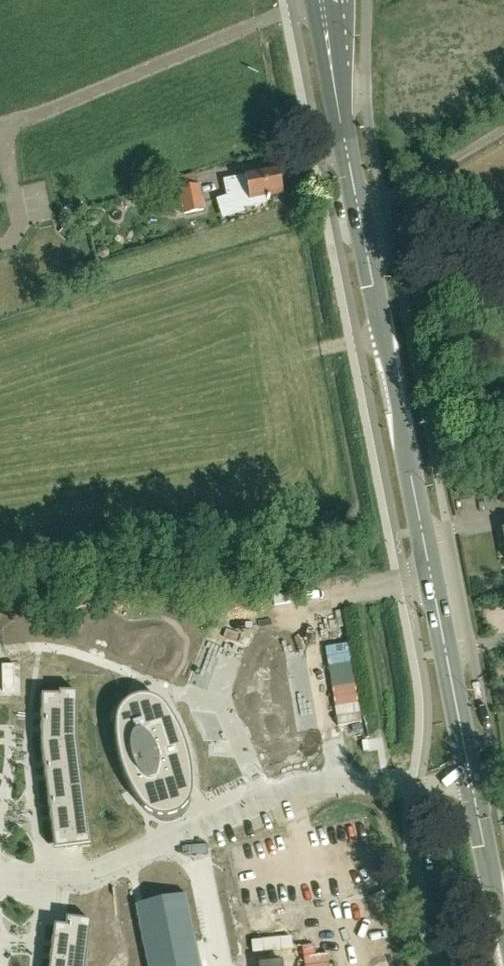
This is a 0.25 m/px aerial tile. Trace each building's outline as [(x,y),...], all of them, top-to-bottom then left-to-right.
[(265,202),(263,194),(280,191),(276,169),(225,180),(228,195),(233,194),(236,208),(265,202)] [(184,214),(205,210),(200,184),(179,189),(180,192),(169,194),(173,213),(183,211),(184,214)] [(497,648),(503,647),(503,637),(495,638),(497,648)] [(14,666),(2,666),(2,692),(14,691),(14,666)] [(51,823),(53,839),(54,850),(65,849),(90,845),(76,741),(77,693),(58,692),(58,696),(41,696),(41,712),(40,712),(40,714),(41,714),(41,719),(40,718),(40,720),(41,720),(41,726),(40,726),(40,727),(41,727),(41,732),(40,732),(40,734),(41,734),(41,745),(42,760),(42,762),(43,762),(43,766),(42,766),(43,768),(44,768),(44,773),(43,774),(44,775),(45,780),(44,780),(44,781),(45,781),(48,802),(47,802),(47,804),(48,803),(49,808),(48,808),(48,810),(49,810),(50,815),(49,815),(49,817),(50,817),(50,821),(49,821),(50,823),(51,823)] [(120,707),(119,710),(117,713),(116,717),(115,721),(115,725),(114,729),(114,733),(114,737),(115,741),(116,745),(117,751),(118,757),(119,763),(121,768),(123,774),(126,779),(128,785),(131,790),(134,795),(137,800),(140,805),(144,810),(146,811),(148,813),(151,814),(153,815),(156,816),(158,817),(161,817),(164,817),(167,817),(170,817),(173,816),(176,815),(178,813),(181,812),(183,810),(185,808),(186,805),(188,802),(189,800),(190,797),(191,794),(191,791),(192,788),(192,785),(191,778),(191,772),(190,766),(189,759),(187,753),(186,747),(184,741),(181,735),(179,729),(176,724),(173,718),(169,713),(166,708),(164,706),(162,704),(160,702),(157,700),(155,699),(152,698),(149,697),(146,696),(143,696),(141,696),(138,697),(135,697),(132,698),(129,700),(127,701),(125,703),(122,705),(120,707)] [(135,904),(146,961),(147,961),(148,965),(200,965),(195,942),(196,942),(186,894),(184,894),(184,896),(137,906),(137,904),(135,904)] [(91,921),(66,918),(65,927),(54,925),(52,939),(51,939),(51,941),(52,941),(52,946),(51,946),(50,947),(51,947),(51,953),(50,953),(50,954),(50,955),(50,959),(49,959),(49,961),(50,961),(49,965),(85,965),(91,921)]
